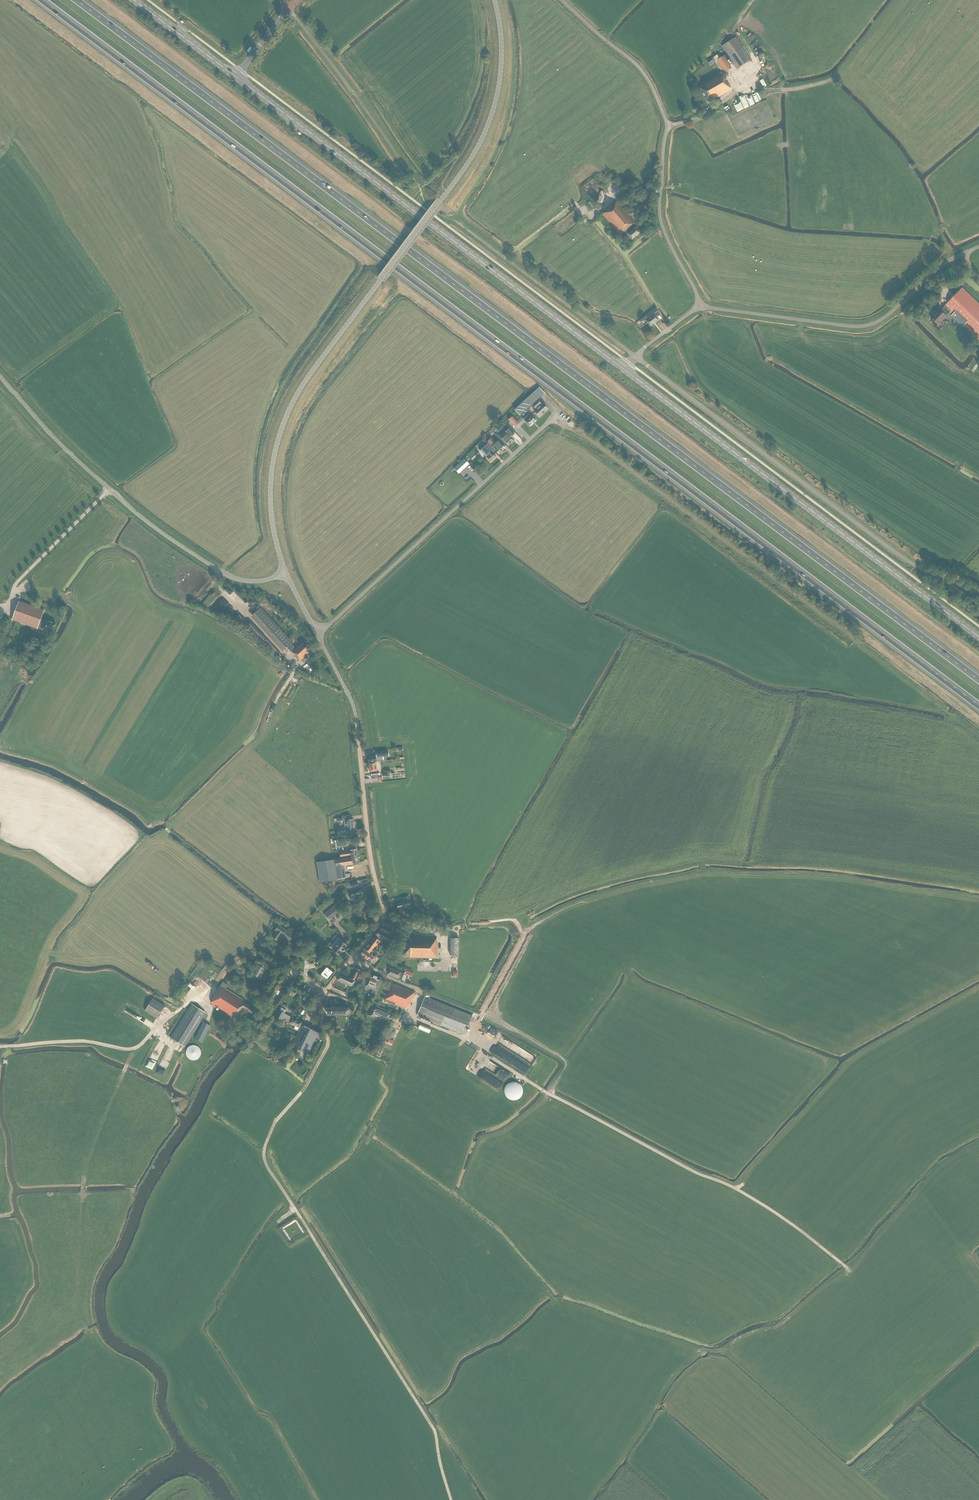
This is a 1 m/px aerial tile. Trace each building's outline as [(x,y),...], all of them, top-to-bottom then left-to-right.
[(727,54),(724,56),(721,58),(719,54),(713,58),(716,62),(715,62),(721,70),(723,68),(725,72),(732,68),(727,61),(730,59),(731,60),(737,69),(751,60),(736,37),(722,47),(727,54)] [(708,103),(732,90),(729,85),(726,80),(727,79),(724,73),(699,87),(708,103)] [(738,103),(733,105),(736,112),(741,110),(738,103)] [(617,198),(619,202),(627,197),(625,193),(617,198)] [(613,205),(612,205),(602,214),(617,232),(621,235),(627,230),(630,232),(628,234),(632,239),(639,233),(635,228),(633,229),(631,227),(635,223),(616,202),(613,205)] [(951,316),(963,327),(964,325),(978,340),(978,304),(962,288),(945,305),(945,306),(940,311),(939,310),(931,318),(938,325),(946,316),(950,312),(953,314),(951,316)] [(646,320),(646,321),(650,326),(659,320),(656,317),(660,314),(657,311),(658,310),(656,308),(645,316),(646,317),(645,317),(645,319),(646,320)] [(542,405),(537,400),(544,393),(544,394),(545,393),(539,387),(515,409),(514,409),(514,410),(520,416),(520,415),(532,405),(536,409),(534,411),(539,417),(548,409),(543,404),(542,405)] [(531,417),(528,414),(523,419),(529,426),(536,420),(532,415),(531,417)] [(508,446),(514,441),(511,437),(515,434),(509,428),(504,433),(505,434),(500,439),(503,442),(504,442),(508,446)] [(499,454),(505,449),(501,444),(499,442),(497,444),(491,438),(487,442),(499,454)] [(487,457),(491,462),(496,457),(493,453),(495,451),(488,443),(480,450),(486,456),(487,456),(488,457),(487,457)] [(469,464),(464,459),(454,468),(459,474),(469,464)] [(211,589),(203,603),(210,608),(219,594),(211,589)] [(256,607),(260,603),(254,596),(249,600),(256,607)] [(45,622),(41,621),(44,610),(19,601),(12,620),(38,629),(39,626),(43,627),(42,630),(52,634),(56,623),(46,619),(45,622)] [(283,650),(287,646),(292,652),(294,655),(300,661),(312,650),(304,640),(296,648),(291,643),(292,642),(260,608),(251,616),(283,650)] [(267,639),(262,643),(277,660),(281,655),(267,639)] [(382,756),(389,756),(388,751),(376,752),(377,758),(376,759),(376,756),(368,757),(368,762),(379,761),(383,761),(382,756)] [(369,763),(370,772),(377,771),(376,762),(369,763)] [(379,778),(379,780),(380,782),(382,782),(381,777),(379,777),(378,772),(371,773),(372,779),(379,778)] [(354,829),(353,819),(346,820),(344,820),(344,824),(345,828),(338,828),(338,831),(340,831),(340,830),(354,829)] [(338,879),(345,878),(344,866),(352,865),(359,864),(357,849),(339,852),(340,859),(335,859),(338,879)] [(320,882),(337,880),(334,859),(317,862),(320,882)] [(359,900),(360,900),(365,898),(363,889),(352,892),(352,891),(350,891),(352,898),(355,897),(356,901),(359,900)] [(409,896),(403,898),(404,901),(397,903),(398,909),(406,907),(405,904),(410,903),(409,896)] [(338,901),(324,914),(330,921),(345,909),(338,901)] [(379,930),(389,936),(392,931),(392,929),(393,930),(395,925),(392,923),(389,929),(382,925),(379,930)] [(277,932),(273,938),(277,941),(281,935),(289,941),(293,936),(279,925),(275,931),(277,932)] [(389,936),(379,930),(378,930),(375,935),(379,937),(386,941),(389,936)] [(377,948),(375,946),(379,940),(378,939),(379,937),(375,935),(374,937),(374,936),(368,945),(365,950),(370,953),(372,950),(374,952),(377,948)] [(436,937),(403,937),(403,957),(437,958),(437,943),(436,943),(436,937)] [(330,947),(339,955),(342,952),(345,949),(344,949),(347,945),(338,938),(330,947)] [(459,938),(450,938),(450,955),(459,955),(459,938)] [(374,958),(371,955),(364,950),(360,955),(367,960),(369,957),(370,958),(372,960),(374,958)] [(319,974),(327,981),(335,971),(327,964),(319,974)] [(355,980),(360,970),(355,968),(351,978),(341,974),(337,980),(352,987),(355,980)] [(390,968),(388,974),(402,980),(404,973),(390,968)] [(365,986),(373,989),(371,994),(374,996),(381,978),(370,974),(365,986)] [(243,1002),(244,1000),(225,989),(228,985),(223,982),(213,998),(214,998),(211,1003),(237,1020),(243,1012),(243,1011),(246,1013),(247,1011),(251,1013),(254,1009),(243,1002)] [(395,1005),(395,1004),(407,1008),(408,1005),(409,1005),(410,1005),(415,992),(392,983),(391,985),(384,1001),(395,1005)] [(343,992),(341,997),(347,999),(349,995),(350,991),(347,990),(345,993),(343,992)] [(425,997),(417,1016),(464,1035),(472,1015),(425,997)] [(165,1006),(153,998),(145,1011),(157,1018),(165,1006)] [(170,1038),(184,1046),(205,1013),(192,1004),(170,1038)] [(330,1013),(330,1015),(346,1015),(349,1014),(350,1012),(350,1010),(349,1007),(346,1007),(331,1006),(331,1008),(326,1008),(326,1013),(330,1013)] [(388,1019),(392,1021),(394,1017),(390,1015),(372,1007),(368,1015),(374,1018),(375,1016),(386,1021),(388,1019)] [(294,1029),(298,1031),(299,1028),(300,1029),(303,1022),(292,1017),(284,1014),(286,1010),(281,1008),(280,1010),(276,1018),(281,1021),(282,1017),(290,1021),(289,1023),(295,1026),(294,1029)] [(195,1039),(202,1043),(210,1026),(203,1022),(195,1039)] [(316,1036),(317,1035),(319,1036),(322,1031),(303,1022),(300,1029),(291,1046),(309,1054),(317,1036),(316,1036)] [(421,1023),(418,1029),(430,1033),(432,1027),(421,1023)] [(200,1050),(200,1049),(199,1048),(199,1047),(198,1047),(197,1046),(195,1045),(194,1045),(193,1045),(192,1045),(190,1046),(189,1046),(188,1047),(187,1048),(187,1049),(186,1050),(186,1051),(186,1053),(186,1054),(186,1055),(187,1056),(188,1058),(189,1059),(190,1059),(192,1060),(193,1060),(195,1060),(196,1060),(197,1059),(199,1058),(199,1057),(200,1056),(201,1054),(201,1053),(201,1052),(200,1050)] [(497,1089),(501,1090),(510,1072),(498,1066),(497,1069),(501,1071),(499,1075),(498,1074),(496,1077),(502,1080),(497,1089)] [(515,1081),(514,1081),(512,1081),(510,1082),(509,1082),(507,1083),(506,1085),(505,1086),(505,1087),(504,1089),(504,1091),(504,1092),(505,1094),(505,1096),(506,1097),(507,1098),(509,1099),(510,1100),(512,1100),(514,1100),(515,1100),(517,1100),(518,1099),(520,1098),(521,1097),(522,1096),(523,1094),(523,1092),(523,1091),(523,1089),(523,1087),(522,1086),(521,1085),(520,1083),(518,1082),(517,1082),(515,1081)]
